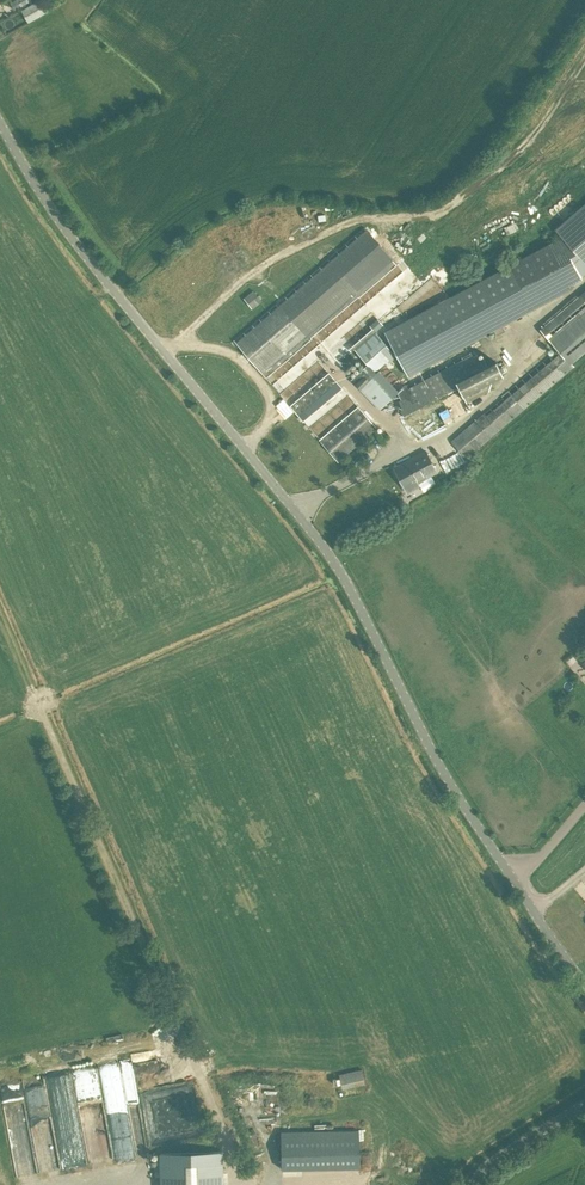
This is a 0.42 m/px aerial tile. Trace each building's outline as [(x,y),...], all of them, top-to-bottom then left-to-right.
[(28,22),(46,13),(39,1),(22,10),(28,22)] [(584,266),(584,221),(576,210),(554,229),(583,268),(584,266)] [(383,324),(359,296),(374,284),(396,265),(393,260),(365,225),(234,339),(338,461),(376,428),(305,344),(311,338),(335,365),(354,349),(375,331),(383,324)] [(408,375),(573,288),(550,245),(385,332),(408,375)] [(252,308),(261,301),(253,291),(244,298),(252,308)] [(568,365),(584,351),(584,299),(581,294),(540,329),(550,341),(548,342),(555,350),(568,365)] [(375,331),(354,349),(368,364),(375,373),(381,366),(385,363),(387,364),(396,356),(375,331)] [(501,399),(451,440),(466,457),(571,369),(568,365),(555,350),(500,397),(501,399)] [(401,413),(416,441),(454,420),(453,418),(471,408),(466,400),(489,388),(492,379),(502,373),(496,361),(479,369),(470,352),(403,388),(394,395),(403,411),(401,413)] [(379,409),(394,395),(403,388),(381,366),(375,373),(368,364),(366,365),(351,381),(379,409)] [(425,450),(394,468),(407,493),(419,487),(417,483),(437,473),(425,450)] [(365,1085),(362,1069),(339,1074),(342,1089),(365,1085)] [(281,1168),(286,1168),(359,1167),(359,1130),(281,1131),(281,1150),(281,1168)] [(221,1152),(162,1153),(162,1184),(222,1184),(221,1152)]
